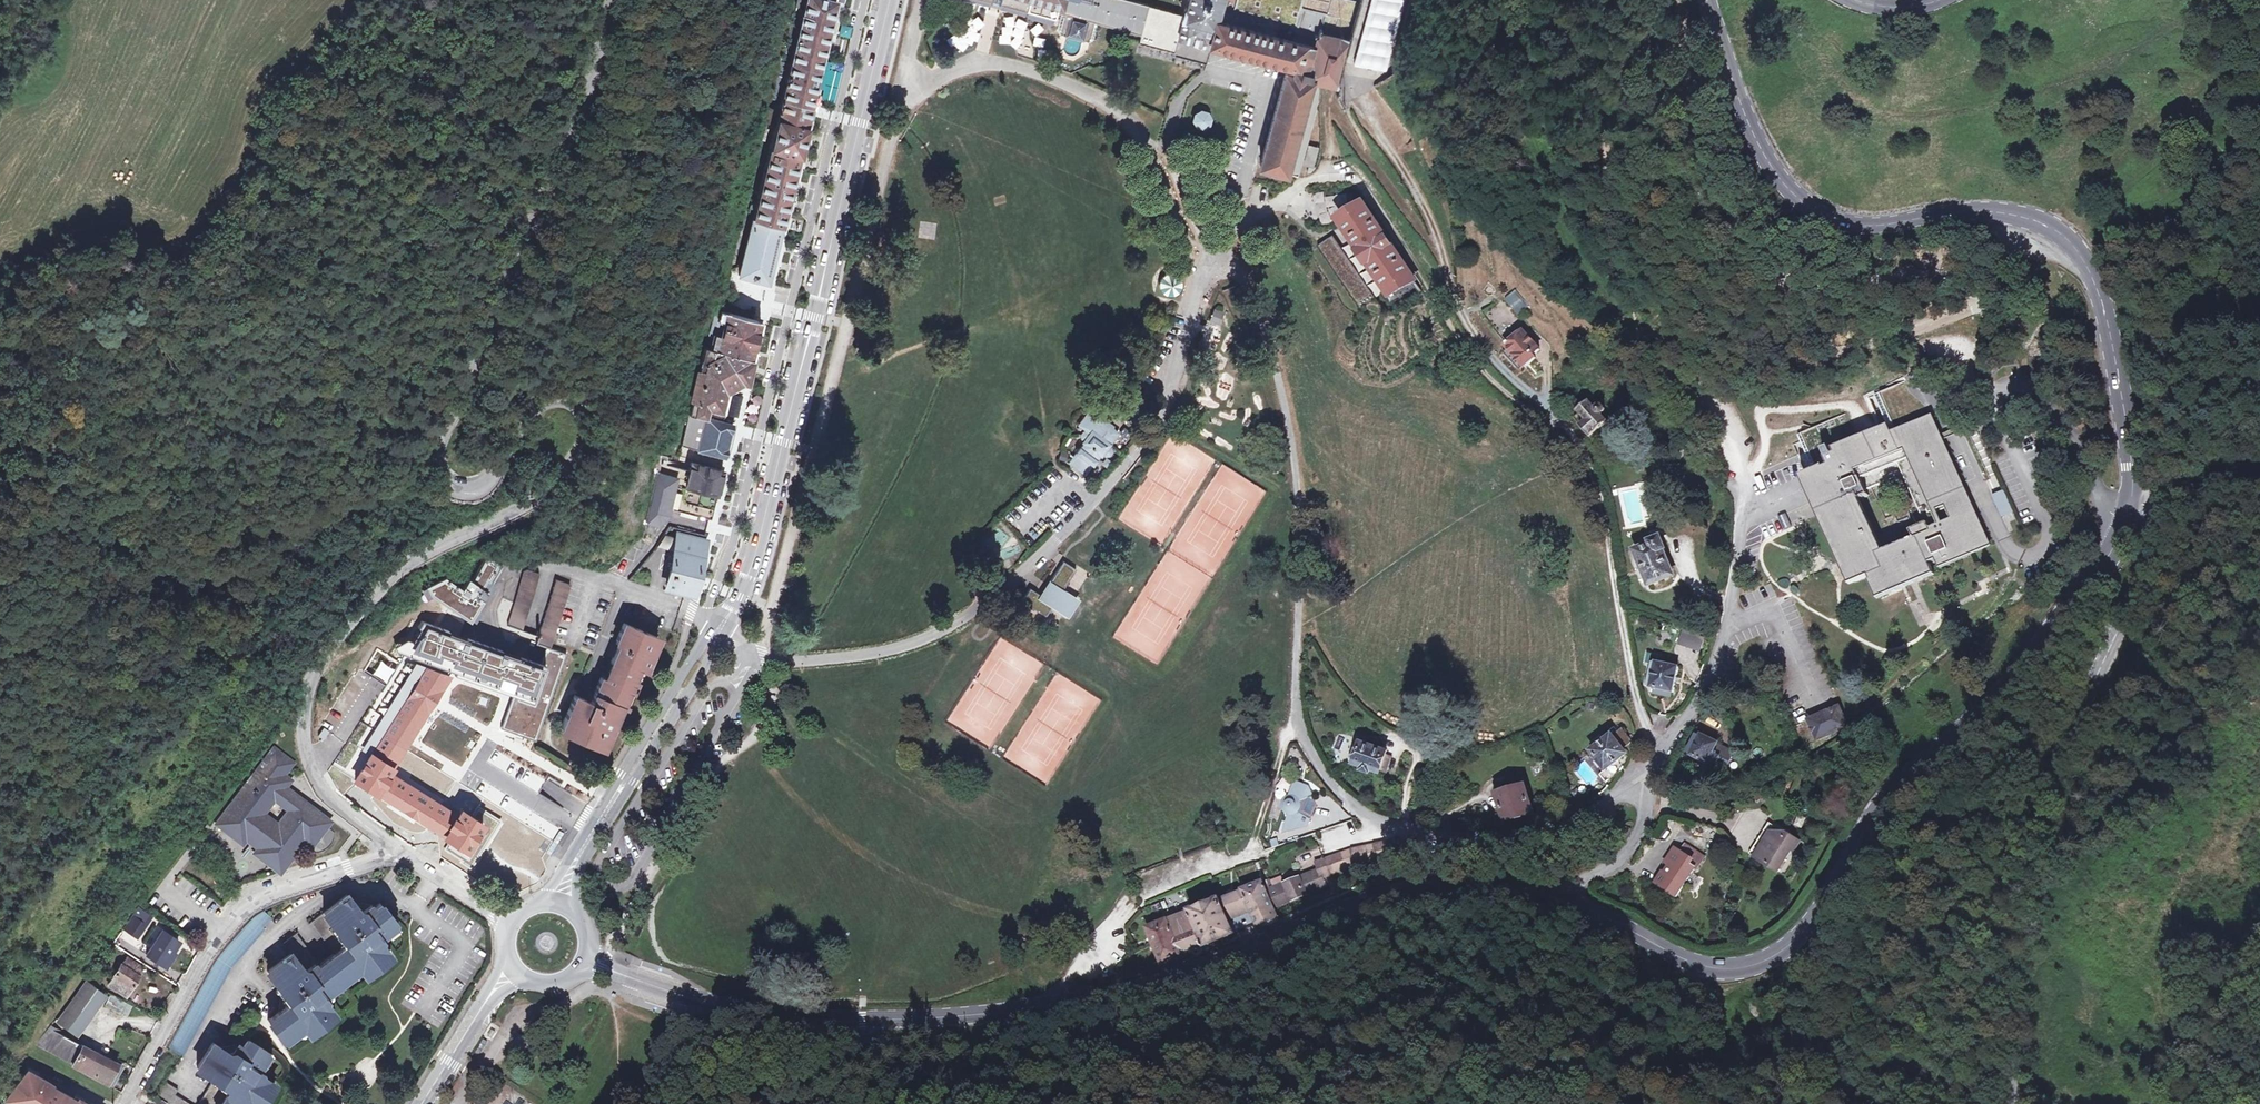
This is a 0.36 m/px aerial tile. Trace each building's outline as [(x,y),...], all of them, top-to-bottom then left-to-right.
[(780,60),(791,62),(819,69),(835,1),(833,0),(806,0),(803,11),(794,47),(784,45),(780,60)] [(803,11),(806,0),(792,0),(791,4),(794,4),(793,9),(803,11)] [(999,3),(1057,19),(1059,12),(1062,13),(1065,0),(990,0),(999,3)] [(1148,5),(1128,0),(1065,0),(1062,13),(1068,14),(1072,15),(1091,21),(1141,34),(1142,31),(1144,22),(1147,12),(1147,9),(1148,5)] [(1350,41),(1326,34),(1330,16),(1326,13),(1330,0),(1187,0),(1182,14),(1174,50),(1208,59),(1211,46),(1293,69),(1292,73),(1285,72),(1260,165),(1298,174),(1321,105),(1322,86),(1340,89),(1347,53),(1350,41)] [(1354,62),(1357,63),(1387,72),(1406,0),(1371,0),(1354,62)] [(1173,55),(1174,50),(1182,14),(1148,5),(1147,9),(1147,12),(1144,22),(1142,31),(1141,34),(1138,46),(1173,55)] [(1505,5),(1486,6),(1486,16),(1506,16),(1505,5)] [(1072,15),(1068,14),(1062,18),(1059,29),(1059,33),(1060,35),(1062,36),(1066,37),(1068,37),(1080,40),(1085,42),(1087,42),(1088,42),(1090,41),(1091,38),(1094,26),(1091,21),(1072,15)] [(1008,16),(1000,42),(1021,48),(1029,22),(1008,16)] [(1032,33),(1041,37),(1045,26),(1037,23),(1032,33)] [(1035,37),(1036,48),(1045,47),(1044,36),(1035,37)] [(834,37),(829,52),(843,56),(848,41),(834,37)] [(781,104),(791,62),(780,60),(770,101),(781,104)] [(808,111),(819,69),(791,62),(781,104),(808,111)] [(824,64),(822,101),(835,102),(838,65),(824,64)] [(808,111),(781,104),(780,112),(768,110),(765,122),(776,125),(753,220),(780,226),(797,157),(798,158),(805,129),(804,129),(808,111)] [(1212,120),(1208,114),(1201,112),(1194,116),(1192,124),(1196,130),(1204,132),(1211,128),(1212,120)] [(1320,148),(1313,145),(1307,163),(1314,165),(1320,148)] [(1365,204),(1340,221),(1392,299),(1416,281),(1365,204)] [(780,226),(753,220),(740,275),(766,282),(780,226)] [(1334,234),(1317,243),(1356,304),(1372,315),(1381,310),(1334,234)] [(1349,258),(1357,253),(1351,243),(1343,248),(1349,258)] [(1358,254),(1350,259),(1359,272),(1366,267),(1358,254)] [(1367,283),(1374,279),(1368,269),(1360,274),(1367,283)] [(1164,275),(1158,292),(1177,299),(1184,282),(1164,275)] [(1375,296),(1383,291),(1375,280),(1367,285),(1375,296)] [(1519,320),(1522,317),(1532,309),(1518,293),(1508,301),(1505,304),(1519,320)] [(1491,326),(1507,318),(1500,304),(1484,313),(1491,326)] [(1210,322),(1219,325),(1223,312),(1214,309),(1210,322)] [(715,314),(705,352),(750,363),(759,325),(715,314)] [(1525,333),(1507,348),(1527,368),(1537,358),(1534,355),(1541,350),(1525,333)] [(750,363),(705,352),(688,418),(690,418),(718,424),(721,411),(725,412),(729,395),(735,394),(739,390),(742,384),(745,385),(750,363)] [(1935,421),(1929,424),(1911,383),(1880,397),(1897,433),(1865,447),(1852,415),(1804,436),(1820,473),(1814,476),(1850,559),(1857,575),(1879,565),(1891,591),(1938,570),(1936,565),(1942,562),(1946,570),(1996,547),(1981,513),(1973,516),(1963,494),(1968,492),(1959,473),(1935,421)] [(1233,420),(1236,401),(1227,400),(1224,418),(1233,420)] [(1591,401),(1578,413),(1587,421),(1581,426),(1594,440),(1612,421),(1605,414),(1607,412),(1608,409),(1605,406),(1601,406),(1598,408),(1591,401)] [(1080,422),(1087,427),(1090,430),(1099,418),(1089,411),(1080,422)] [(690,418),(682,449),(697,453),(726,459),(734,428),(718,424),(690,418)] [(1117,432),(1099,418),(1090,430),(1087,427),(1085,429),(1082,433),(1083,437),(1085,439),(1068,461),(1084,474),(1102,452),(1107,453),(1110,448),(1108,443),(1117,432)] [(722,470),(688,462),(687,469),(662,463),(647,522),(660,521),(669,506),(709,515),(722,470)] [(2010,492),(1998,497),(2008,519),(2019,514),(2010,492)] [(703,540),(679,535),(679,538),(676,548),(667,584),(690,590),(703,540)] [(676,548),(679,538),(662,536),(657,544),(676,548)] [(1639,551),(1653,583),(1675,573),(1664,549),(1667,548),(1662,536),(1652,541),(1652,542),(1645,545),(1646,548),(1639,551)] [(429,596),(467,620),(501,566),(488,558),(487,560),(484,559),(470,581),(467,578),(460,589),(444,578),(424,588),(429,596)] [(1076,568),(1063,560),(1048,584),(1050,586),(1044,596),(1030,588),(1022,601),(1046,616),(1053,605),(1065,613),(1074,598),(1062,590),(1076,568)] [(522,575),(505,626),(519,631),(538,576),(526,572),(522,575)] [(568,587),(554,582),(534,642),(545,645),(548,647),(568,587)] [(1705,620),(1714,622),(1717,609),(1708,607),(1705,620)] [(447,614),(438,628),(448,631),(448,633),(459,637),(464,624),(447,614)] [(444,670),(449,664),(470,671),(468,676),(512,691),(500,728),(534,740),(566,653),(548,647),(545,645),(538,664),(467,639),(465,642),(460,640),(461,638),(459,637),(448,633),(448,631),(438,628),(420,622),(417,628),(418,629),(402,656),(444,670)] [(1042,630),(1031,623),(1024,634),(1035,641),(1042,630)] [(666,642),(627,625),(618,647),(621,649),(607,681),(605,680),(594,706),(579,699),(563,736),(608,756),(627,713),(630,714),(646,676),(650,678),(666,642)] [(1704,653),(1708,638),(1685,632),(1681,647),(1704,653)] [(1100,650),(1087,643),(1082,651),(1094,659),(1100,650)] [(365,725),(362,723),(329,774),(344,796),(345,796),(358,783),(376,794),(378,792),(447,836),(446,838),(467,851),(483,825),(462,812),(458,818),(389,775),(393,768),(392,768),(427,710),(428,711),(440,691),(439,690),(448,676),(406,661),(365,725)] [(1657,661),(1653,684),(1652,686),(1674,690),(1679,665),(1657,661)] [(1819,742),(1847,730),(1838,712),(1811,724),(1819,742)] [(1623,729),(1594,752),(1608,770),(1627,755),(1623,749),(1633,741),(1623,729)] [(1717,742),(1701,735),(1691,756),(1706,764),(1707,762),(1718,767),(1718,765),(1727,769),(1734,752),(1717,743),(1717,742)] [(1368,746),(1369,742),(1361,740),(1354,761),(1370,767),(1368,771),(1375,773),(1377,769),(1385,772),(1392,753),(1368,746)] [(1393,750),(1369,742),(1368,746),(1392,753),(1393,750)] [(233,828),(246,837),(242,842),(257,853),(260,848),(274,859),(270,863),(280,871),(304,840),(309,832),(317,838),(329,822),(283,787),(282,789),(275,784),(282,775),(291,764),(275,751),(219,824),(229,833),(233,828)] [(282,775),(275,784),(282,789),(283,787),(289,780),(282,775)] [(1286,820),(1283,832),(1307,826),(1317,807),(1308,787),(1294,782),(1289,797),(1287,798),(1283,800),(1282,804),(1282,808),(1283,811),(1286,813),(1288,814),(1286,820)] [(490,783),(485,787),(503,810),(515,801),(505,788),(499,794),(490,783)] [(1518,783),(1493,792),(1504,825),(1528,818),(1518,783)] [(233,828),(229,833),(242,842),(246,837),(233,828)] [(1775,837),(1769,845),(1774,849),(1764,864),(1786,879),(1801,858),(1803,858),(1809,850),(1780,829),(1775,837)] [(309,832),(304,840),(311,845),(317,838),(309,832)] [(1317,866),(1266,887),(1263,879),(1242,887),(1243,890),(1220,899),(1220,897),(1148,926),(1162,960),(1183,951),(1181,948),(1189,944),(1194,955),(1207,950),(1204,943),(1233,931),(1237,938),(1265,926),(1263,920),(1276,914),(1273,905),(1325,884),(1322,877),(1329,875),(1328,871),(1357,860),(1405,850),(1402,835),(1352,845),(1315,860),(1317,866)] [(1675,895),(1694,867),(1691,864),(1699,852),(1687,844),(1682,851),(1676,847),(1666,862),(1670,866),(1665,873),(1663,872),(1656,882),(1675,895)] [(1774,849),(1769,845),(1758,860),(1764,864),(1774,849)] [(260,848),(257,853),(270,863),(274,859),(260,848)] [(1691,864),(1694,867),(1697,868),(1705,856),(1699,852),(1691,864)] [(181,891),(188,885),(182,877),(175,883),(181,891)] [(212,914),(219,906),(210,899),(203,906),(212,914)] [(355,908),(350,901),(313,930),(336,959),(323,971),(299,941),(286,950),(293,961),(271,979),(287,1000),(295,1010),(283,1018),(271,1027),(287,1048),(307,1032),(310,1035),(326,1023),(330,1027),(339,1020),(326,1002),(363,973),(366,976),(382,964),(385,969),(394,961),(381,943),(399,928),(382,908),(378,911),(365,921),(355,908)] [(140,907),(123,929),(135,937),(151,915),(140,907)] [(378,911),(355,908),(365,921),(378,911)] [(254,919),(259,923),(268,915),(263,911),(254,919)] [(273,920),(268,915),(259,923),(265,928),(273,920)] [(259,923),(254,919),(252,917),(219,956),(169,1048),(175,1052),(180,1055),(230,969),(266,930),(265,928),(259,923)] [(146,953),(161,963),(171,949),(177,939),(162,929),(146,953)] [(175,952),(171,949),(161,963),(166,966),(175,952)] [(127,956),(122,964),(138,974),(143,967),(127,956)] [(138,974),(122,964),(119,962),(117,966),(120,968),(108,985),(127,996),(139,975),(138,974)] [(382,964),(366,976),(369,981),(385,969),(382,964)] [(103,976),(92,968),(85,977),(96,984),(103,976)] [(86,981),(58,1019),(78,1032),(104,994),(86,981)] [(106,1004),(118,1007),(121,999),(108,995),(106,1004)] [(295,1010),(287,1000),(281,998),(279,1009),(283,1018),(295,1010)] [(330,1027),(326,1023),(310,1035),(314,1040),(330,1027)] [(105,1056),(52,1031),(54,1028),(50,1025),(35,1045),(94,1076),(105,1056)] [(492,1026),(486,1036),(492,1040),(498,1030),(492,1026)] [(266,1050),(245,1037),(242,1041),(233,1055),(219,1046),(211,1041),(195,1067),(212,1078),(197,1103),(249,1103),(255,1103),(264,1089),(268,1091),(274,1082),(254,1070),(266,1050)] [(521,1037),(518,1042),(523,1046),(526,1040),(521,1037)] [(242,1041),(219,1046),(233,1055),(242,1041)] [(512,1046),(509,1051),(519,1057),(525,1047),(523,1046),(518,1042),(515,1041),(512,1046)] [(105,1056),(94,1076),(109,1084),(113,1076),(111,1075),(117,1063),(105,1056)] [(27,1071),(9,1096),(18,1101),(16,1103),(87,1103),(75,1097),(74,1099),(51,1086),(52,1084),(27,1071)] [(163,1082),(155,1095),(167,1102),(166,1103),(188,1103),(175,1096),(177,1091),(163,1082)] [(155,1095),(152,1093),(145,1103),(166,1103),(167,1102),(155,1095)]
